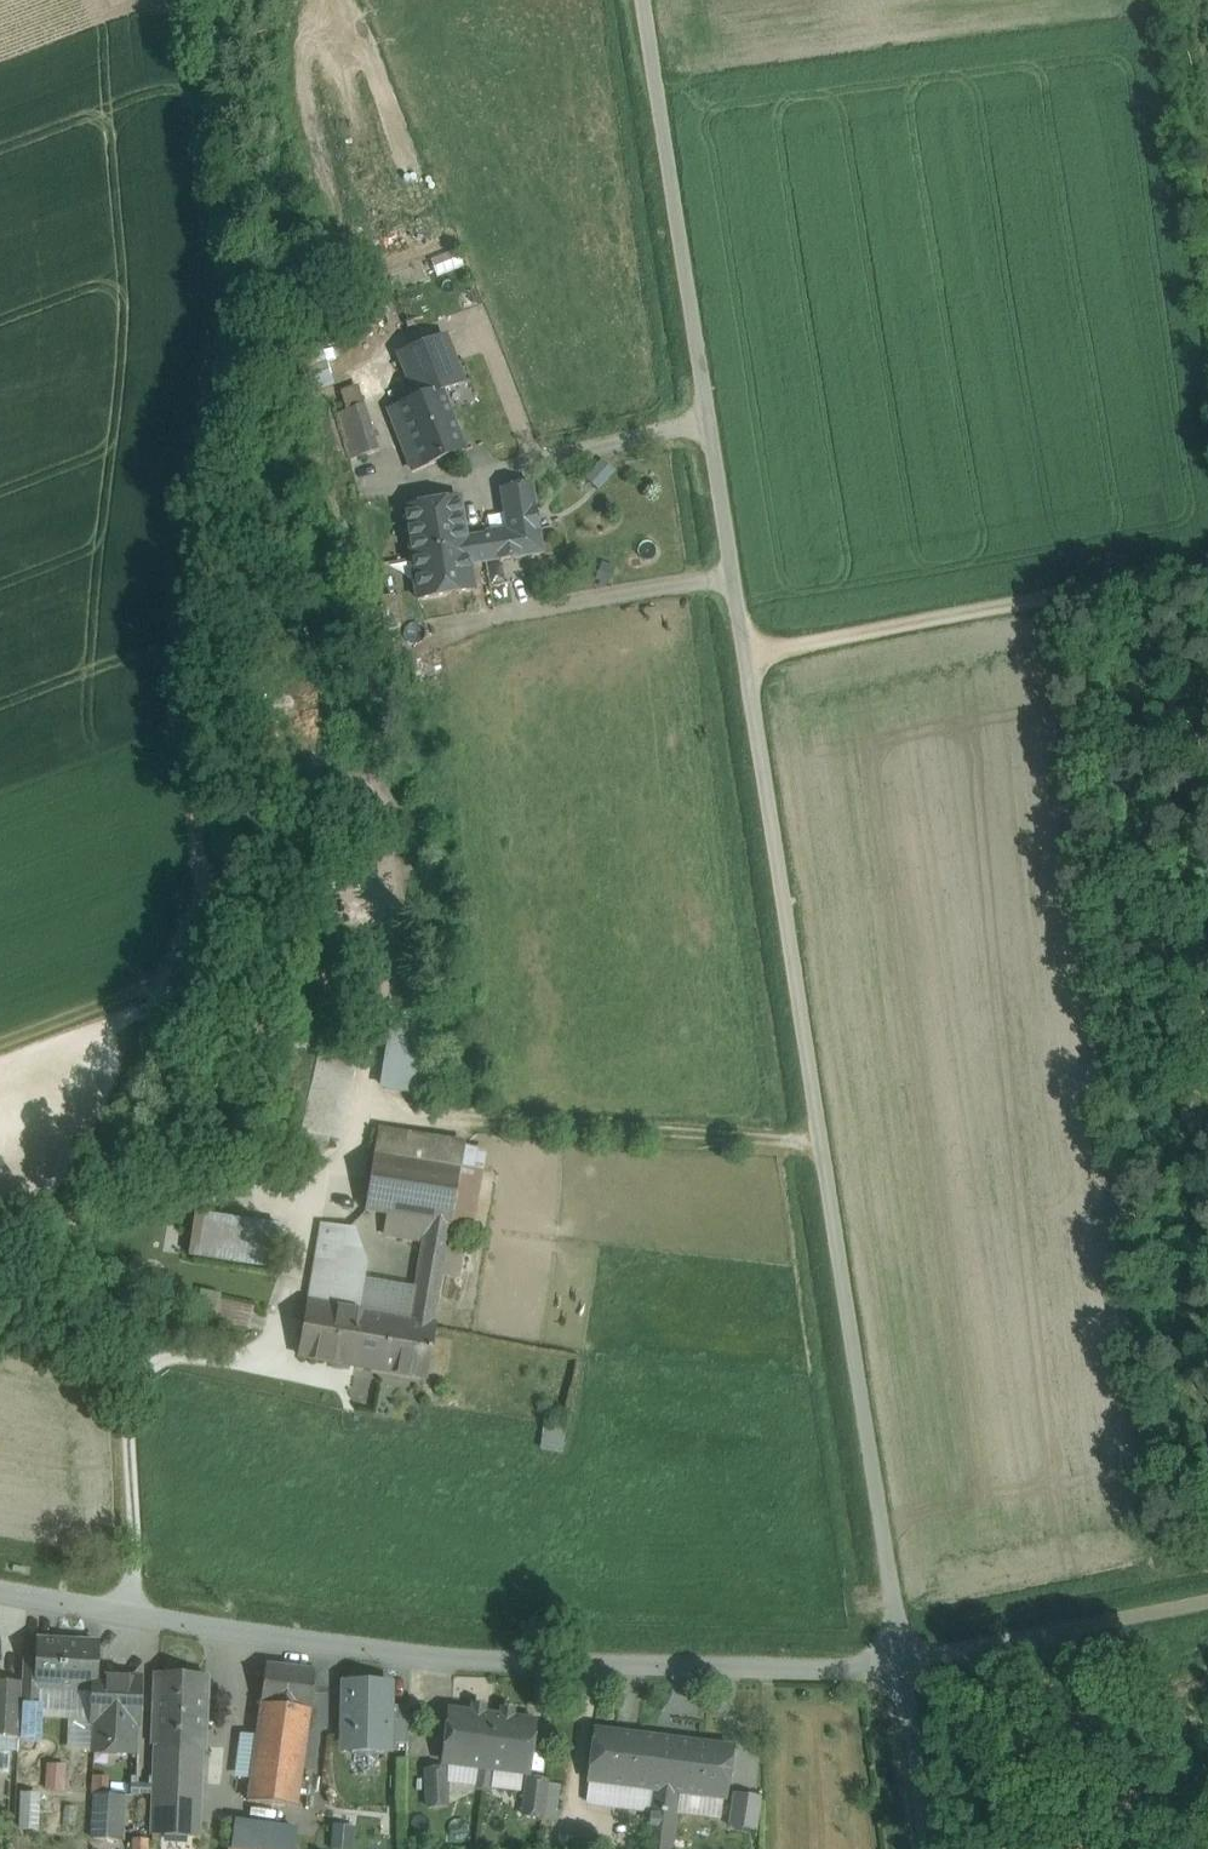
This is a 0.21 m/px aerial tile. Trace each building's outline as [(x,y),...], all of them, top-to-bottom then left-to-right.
[(376,296),(330,312),(339,340),(385,324),(376,296)] [(447,336),(397,354),(415,399),(464,381),(447,336)] [(415,399),(390,409),(413,470),(465,450),(464,449),(487,441),(464,381),(415,399)] [(359,390),(341,395),(346,410),(335,413),(350,459),(378,450),(359,390)] [(365,467),(363,467),(360,469),(359,473),(361,476),(363,478),(365,479),(368,478),(370,477),(371,476),(372,474),(372,471),(371,469),(369,467),(367,467),(365,467)] [(373,478),(370,477),(369,478),(367,479),(366,480),(365,481),(364,483),(364,485),(365,487),(367,489),(369,490),(370,490),(373,489),(375,488),(376,486),(377,484),(376,481),(375,479),(373,478)] [(530,486),(505,490),(511,532),(466,538),(467,546),(469,561),(540,552),(530,486)] [(460,498),(405,506),(412,556),(467,546),(466,538),(460,498)] [(467,546),(412,556),(418,598),(473,589),(469,561),(467,546)] [(395,602),(381,605),(385,629),(399,626),(395,602)] [(303,1133),(341,1139),(353,1065),(316,1059),(303,1133)] [(375,1155),(460,1169),(464,1147),(378,1133),(375,1155)] [(301,1150),(303,1149),(305,1148),(306,1146),(307,1143),(306,1140),(305,1138),(303,1137),(300,1137),(297,1137),(295,1139),(294,1141),(294,1144),(295,1146),(296,1148),(298,1149),(301,1150)] [(291,1154),(291,1155),(291,1158),(293,1160),(295,1161),(297,1162),(300,1161),(302,1160),(303,1158),(304,1156),(303,1152),(301,1150),(299,1150),(298,1149),(296,1149),(295,1150),(293,1151),(292,1152),(291,1154)] [(460,1169),(375,1155),(367,1212),(387,1215),(451,1225),(460,1169)] [(477,1171),(460,1169),(451,1225),(443,1277),(459,1280),(477,1171)] [(195,1179),(154,1178),(153,1196),(184,1197),(185,1188),(195,1188),(195,1179)] [(281,1229),(196,1215),(190,1255),(275,1269),(281,1229)] [(451,1225),(387,1215),(384,1234),(423,1241),(410,1322),(435,1326),(443,1277),(451,1225)] [(353,1229),(323,1224),(309,1306),(339,1311),(353,1229)] [(353,1229),(339,1311),(358,1314),(366,1262),(353,1229)] [(252,1309),(218,1301),(213,1320),(213,1322),(245,1329),(252,1309)] [(339,1311),(309,1306),(300,1357),(382,1371),(390,1319),(358,1314),(339,1311)] [(410,1322),(390,1319),(382,1371),(425,1379),(435,1326),(410,1322)] [(97,1643),(39,1640),(37,1686),(38,1686),(37,1711),(93,1714),(94,1689),(95,1689),(96,1676),(97,1643)] [(316,1670),(267,1664),(261,1704),(310,1711),(316,1670)] [(139,1678),(96,1676),(95,1689),(94,1689),(93,1714),(93,1722),(96,1722),(95,1749),(133,1750),(135,1724),(137,1724),(139,1678)] [(206,1678),(158,1676),(155,1746),(203,1747),(206,1678)] [(382,1681),(353,1679),(353,1691),(344,1690),(343,1732),(352,1732),(352,1752),(381,1753),(381,1743),(390,1745),(392,1706),(382,1705),(382,1681)] [(310,1711),(261,1704),(257,1736),(252,1773),(248,1801),(298,1807),(310,1711)] [(493,1717),(450,1711),(444,1762),(486,1768),(493,1717)] [(535,1722),(493,1717),(486,1768),(528,1773),(535,1722)] [(596,1730),(586,1800),(593,1804),(649,1811),(646,1848),(673,1848),(673,1843),(677,1812),(680,1793),(721,1798),(725,1798),(732,1748),(596,1730)] [(242,1734),(237,1771),(252,1773),(257,1736),(242,1734)] [(203,1747),(155,1746),(153,1788),(202,1790),(203,1747)] [(67,1787),(65,1762),(49,1763),(51,1788),(67,1787)] [(443,1769),(426,1770),(428,1807),(448,1806),(446,1768),(443,1768),(443,1769)] [(547,1781),(528,1779),(523,1815),(542,1817),(547,1781)] [(202,1790),(153,1788),(151,1835),(200,1838),(202,1790)] [(731,1790),(728,1825),(758,1827),(760,1793),(731,1790)] [(18,1826),(39,1827),(41,1792),(20,1791),(18,1826)] [(719,1817),(721,1798),(680,1793),(677,1812),(719,1817)] [(122,1796),(96,1794),(93,1838),(119,1840),(122,1796)] [(294,1823),(231,1817),(228,1848),(291,1848),(294,1823)] [(351,1848),(351,1827),(334,1826),(333,1848),(351,1848)] [(149,1838),(137,1838),(136,1848),(149,1848),(149,1838)]
